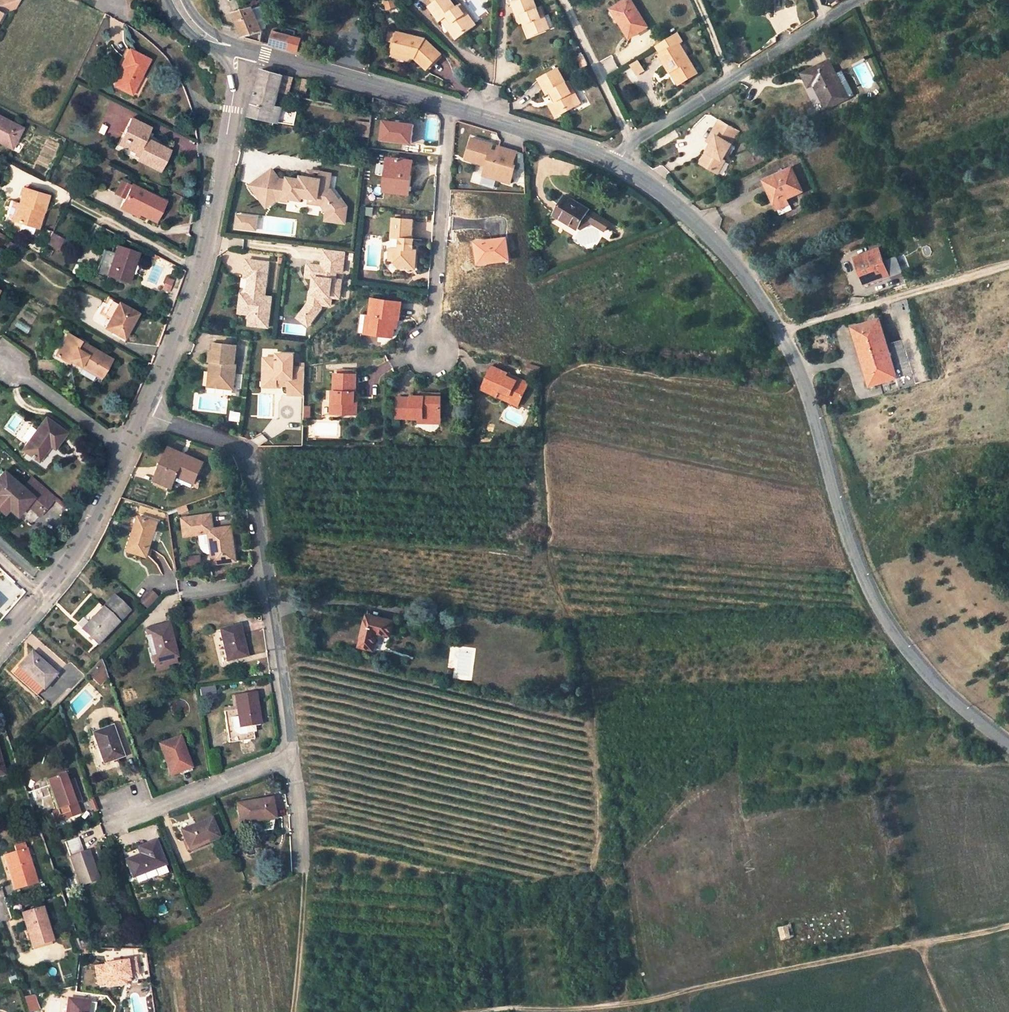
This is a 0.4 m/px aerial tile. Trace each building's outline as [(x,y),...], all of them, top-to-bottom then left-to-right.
[(12,0),(0,0),(0,12),(14,8),(12,0)] [(16,9),(20,0),(12,0),(14,8),(16,9)] [(436,0),(430,4),(438,17),(441,16),(446,12),(451,20),(447,23),(455,36),(465,29),(463,24),(469,20),(464,12),(465,8),(461,2),(456,6),(452,0),(436,0)] [(543,14),(540,7),(537,8),(534,0),(519,0),(513,2),(518,16),(522,14),(524,19),(530,34),(545,28),(540,16),(543,14)] [(647,27),(631,0),(627,0),(616,7),(623,19),(620,22),(630,38),(647,27)] [(253,8),(253,6),(234,11),(245,36),(262,41),(263,32),(262,30),(253,8)] [(253,8),(262,30),(266,28),(267,25),(265,20),(266,18),(261,6),(253,8)] [(616,7),(612,9),(620,22),(623,19),(616,7)] [(465,29),(475,22),(465,8),(464,12),(469,20),(463,24),(465,29)] [(446,12),(441,16),(447,23),(451,20),(446,12)] [(540,16),(545,28),(554,24),(549,12),(543,14),(540,16)] [(271,43),(288,48),(291,36),(274,31),(272,36),(272,35),(271,39),(271,43)] [(408,51),(412,52),(413,54),(414,55),(427,66),(441,52),(425,36),(398,31),(393,50),(396,50),(408,53),(408,51)] [(682,41),(677,32),(658,44),(656,45),(662,53),(660,54),(670,71),(675,69),(682,81),(697,73),(678,43),(682,41)] [(291,36),(288,48),(299,51),(302,38),(292,36),(291,36)] [(132,94),(150,59),(130,49),(125,58),(121,66),(124,67),(115,85),(132,94)] [(582,67),(588,64),(583,54),(577,57),(582,67)] [(848,97),(844,89),(829,60),(802,73),(808,86),(814,83),(816,82),(820,89),(818,90),(827,108),(848,97)] [(644,70),(639,61),(631,66),(636,75),(644,70)] [(572,92),(567,83),(558,68),(546,75),(565,110),(570,108),(568,105),(576,101),(571,93),(572,92)] [(279,89),(283,74),(263,69),(259,83),(279,89)] [(670,71),(678,84),(682,81),(675,69),(670,71)] [(558,99),(554,102),(551,104),(557,115),(565,110),(546,75),(540,78),(549,93),(554,91),(558,99)] [(307,92),(309,80),(303,78),(301,88),(303,88),(303,91),(307,92)] [(568,105),(570,108),(581,101),(569,81),(567,83),(572,92),(571,93),(576,101),(568,105)] [(275,104),(279,90),(279,89),(259,83),(250,114),(271,120),(295,124),(299,108),(275,104)] [(849,87),(853,94),(858,91),(855,84),(849,87)] [(844,89),(848,97),(853,94),(849,87),(844,89)] [(554,91),(549,93),(554,102),(558,99),(554,91)] [(99,129),(117,136),(127,110),(109,103),(99,129)] [(12,148),(22,128),(0,116),(0,142),(12,148)] [(160,170),(170,150),(146,137),(150,128),(131,118),(118,143),(138,153),(135,158),(160,170)] [(714,134),(710,142),(706,149),(709,151),(703,163),(718,171),(724,160),(722,159),(738,130),(718,119),(711,132),(714,134)] [(412,142),(414,123),(385,120),(383,138),(412,142)] [(356,134),(370,136),(372,122),(358,121),(356,134)] [(493,144),(471,138),(464,160),(484,167),(481,176),(511,185),(520,153),(497,146),(495,152),(491,151),(493,144)] [(414,160),(389,157),(385,190),(409,193),(414,160)] [(792,168),(765,181),(780,215),(792,209),(787,197),(802,190),(792,168)] [(273,169),(251,185),(268,207),(277,201),(285,202),(285,197),(301,201),(302,196),(317,199),(319,201),(327,212),(327,221),(344,223),(347,207),(342,200),(340,201),(332,190),(329,190),(331,173),(309,170),(308,177),(302,176),(301,179),(288,177),(287,181),(281,180),(273,169)] [(138,216),(139,213),(155,222),(166,201),(132,184),(121,207),(138,216)] [(49,195),(24,188),(19,204),(23,205),(18,222),(39,228),(49,195)] [(605,231),(611,223),(589,209),(566,195),(555,214),(577,228),(579,226),(582,228),(593,224),(605,231)] [(17,203),(12,220),(18,222),(23,205),(19,204),(17,203)] [(256,231),(258,215),(235,214),(233,230),(256,231)] [(394,247),(393,259),(399,267),(415,268),(417,249),(414,249),(414,246),(412,245),(412,239),(413,220),(394,218),(393,238),(401,239),(400,247),(394,247)] [(51,234),(46,243),(56,250),(62,240),(51,234)] [(479,262),(509,258),(506,237),(476,241),(479,262)] [(129,282),(130,277),(139,251),(118,244),(115,253),(104,250),(96,274),(107,277),(107,276),(129,282)] [(342,260),(343,251),(323,248),(322,258),(342,260)] [(879,249),(856,258),(866,283),(889,274),(879,249)] [(304,311),(314,319),(321,310),(322,304),(331,304),(332,295),(338,296),(340,280),(334,279),(335,271),(341,271),(342,260),(322,258),(321,264),(320,270),(315,269),(314,276),(313,287),(317,288),(316,294),(310,294),(309,303),(304,311)] [(249,324),(253,324),(265,325),(268,298),(261,297),(265,262),(245,259),(243,277),(248,278),(247,289),(251,290),(251,295),(242,294),(240,307),(247,308),(246,314),(250,315),(249,324)] [(306,275),(314,276),(315,269),(320,270),(321,264),(307,263),(306,275)] [(168,278),(164,289),(168,291),(173,280),(168,278)] [(111,317),(106,327),(125,337),(138,313),(110,297),(101,312),(111,317)] [(396,318),(399,319),(400,319),(402,303),(373,298),(370,314),(373,315),(370,334),(393,337),(395,327),(396,318)] [(910,311),(907,300),(892,305),(895,315),(910,311)] [(299,316),(310,325),(314,319),(304,311),(299,316)] [(373,315),(370,314),(361,313),(358,332),(370,334),(373,315)] [(887,344),(879,319),(853,327),(856,339),(859,338),(870,372),(867,373),(871,385),(887,380),(897,377),(887,344)] [(56,355),(69,334),(66,332),(54,354),(56,355)] [(102,375),(112,359),(69,334),(56,355),(69,363),(71,359),(82,365),(83,364),(102,375)] [(856,339),(855,339),(866,374),(867,373),(870,372),(859,338),(856,339)] [(902,339),(887,344),(897,377),(887,380),(887,383),(882,385),(884,393),(916,384),(912,370),(907,354),(902,339)] [(214,343),(211,366),(208,366),(207,375),(212,376),(211,386),(231,388),(235,364),(233,364),(235,345),(214,343)] [(289,395),(305,395),(305,393),(305,365),(306,363),(300,363),(301,367),(296,367),(295,354),(278,354),(278,357),(264,357),(264,381),(277,380),(277,376),(281,376),(281,385),(289,385),(289,395)] [(81,367),(101,378),(102,375),(83,364),(82,365),(81,367)] [(500,390),(521,400),(529,383),(493,366),(482,388),(497,395),(500,390)] [(529,373),(541,374),(542,367),(540,366),(529,366),(529,373)] [(335,401),(332,401),(332,412),(357,412),(357,402),(355,402),(355,392),(356,391),(356,374),(335,374),(335,391),(335,401)] [(500,390),(497,395),(519,404),(521,400),(500,390)] [(419,418),(441,419),(441,397),(423,397),(412,396),(412,398),(397,398),(397,417),(419,418)] [(312,406),(304,406),(304,417),(311,418),(312,406)] [(39,460),(49,446),(54,449),(66,433),(45,417),(22,449),(39,460)] [(187,455),(171,448),(169,453),(185,460),(187,455)] [(205,462),(187,455),(185,460),(169,453),(156,480),(173,487),(179,476),(196,483),(198,478),(205,462)] [(58,497),(34,477),(24,488),(4,471),(0,476),(0,510),(4,514),(9,508),(17,515),(27,504),(41,516),(58,497)] [(176,482),(193,489),(196,483),(179,476),(176,482)] [(135,531),(129,550),(148,556),(159,521),(141,516),(137,531),(135,531)] [(211,536),(214,553),(215,563),(237,560),(232,526),(210,529),(208,520),(181,524),(183,541),(201,538),(211,536)] [(201,538),(204,554),(214,553),(211,536),(201,538)] [(104,606),(82,629),(98,644),(131,610),(115,595),(104,606)] [(142,605),(148,610),(157,601),(151,596),(142,605)] [(367,614),(360,646),(374,649),(378,632),(391,635),(394,620),(367,614)] [(169,624),(146,630),(155,662),(177,656),(169,624)] [(240,626),(220,631),(228,660),(247,656),(240,626)] [(26,676),(43,690),(56,673),(32,653),(19,668),(27,674),(26,676)] [(108,675),(102,659),(88,673),(99,684),(108,675)] [(27,674),(19,668),(14,674),(38,695),(43,690),(26,676),(27,674)] [(225,712),(230,742),(255,739),(253,726),(261,725),(256,693),(235,696),(238,709),(225,712)] [(123,756),(112,727),(106,729),(94,734),(104,763),(123,756)] [(180,738),(160,745),(171,775),(191,767),(180,738)] [(57,822),(81,813),(78,802),(81,801),(73,779),(68,781),(66,774),(47,781),(57,810),(53,811),(57,822)] [(237,804),(240,823),(256,820),(275,817),(272,799),(237,804)] [(181,831),(188,849),(218,837),(211,819),(181,831)] [(256,820),(240,823),(241,830),(243,832),(258,829),(256,820)] [(77,838),(65,842),(70,857),(80,885),(97,879),(88,851),(82,853),(77,838)] [(126,861),(132,877),(164,864),(155,841),(138,848),(141,854),(126,861)] [(14,889),(36,883),(26,849),(24,844),(14,847),(16,852),(3,856),(10,876),(14,875),(16,881),(11,882),(14,889)] [(164,868),(154,870),(155,877),(165,875),(164,868)] [(22,914),(32,946),(52,940),(42,908),(22,914)] [(779,927),(782,940),(795,936),(792,924),(779,927)] [(104,966),(95,967),(98,985),(107,983),(107,981),(128,978),(128,976),(136,975),(134,959),(125,960),(125,961),(104,964),(104,966)] [(128,978),(107,981),(107,983),(107,987),(125,985),(124,981),(129,980),(128,978)] [(88,1003),(74,1001),(68,1000),(67,1011),(94,1011),(96,1004),(88,1003)]
